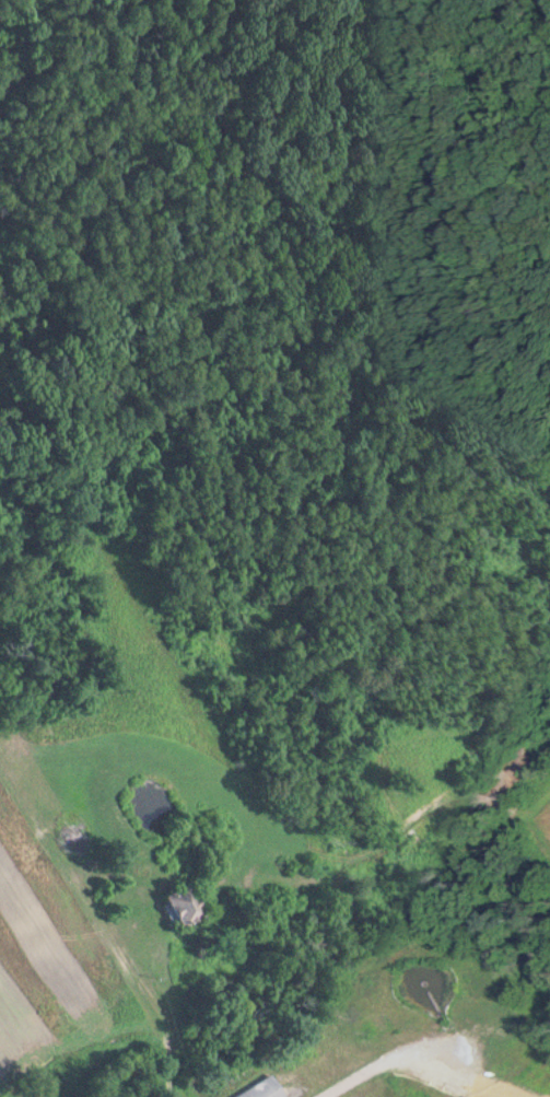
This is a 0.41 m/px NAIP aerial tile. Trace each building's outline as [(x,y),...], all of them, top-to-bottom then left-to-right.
[(175,876),(194,903),(171,920),(151,892),(175,876)] [(215,1096),(265,1096),(279,1088),(264,1065),(215,1096)]
